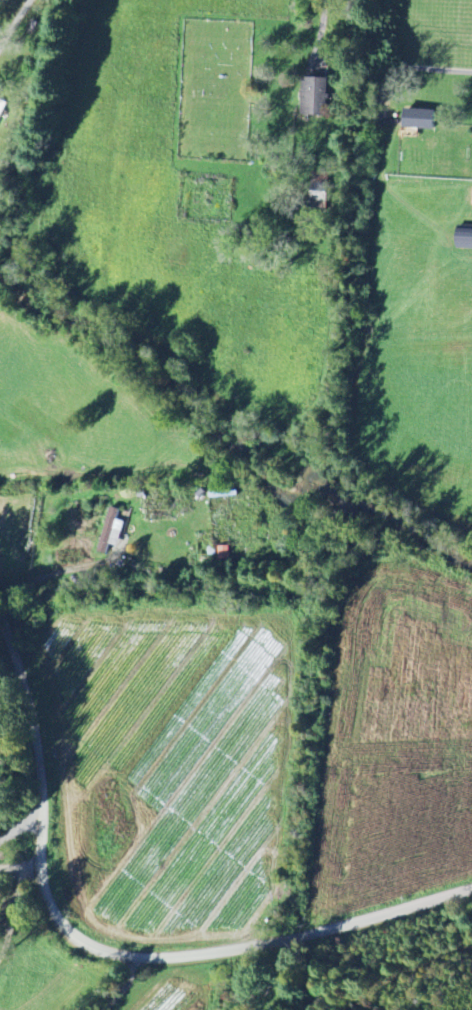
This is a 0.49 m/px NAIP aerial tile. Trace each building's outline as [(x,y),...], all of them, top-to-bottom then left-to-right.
[(301,117),(326,118),(328,80),(302,79),(301,117)] [(435,112),(404,111),(403,130),(434,131),(435,112)] [(471,251),(471,228),(457,227),(457,251),(471,251)] [(116,548),(124,523),(116,521),(120,511),(110,508),(97,552),(106,555),(109,546),(116,548)] [(217,548),(218,561),(229,560),(228,547),(217,548)]
